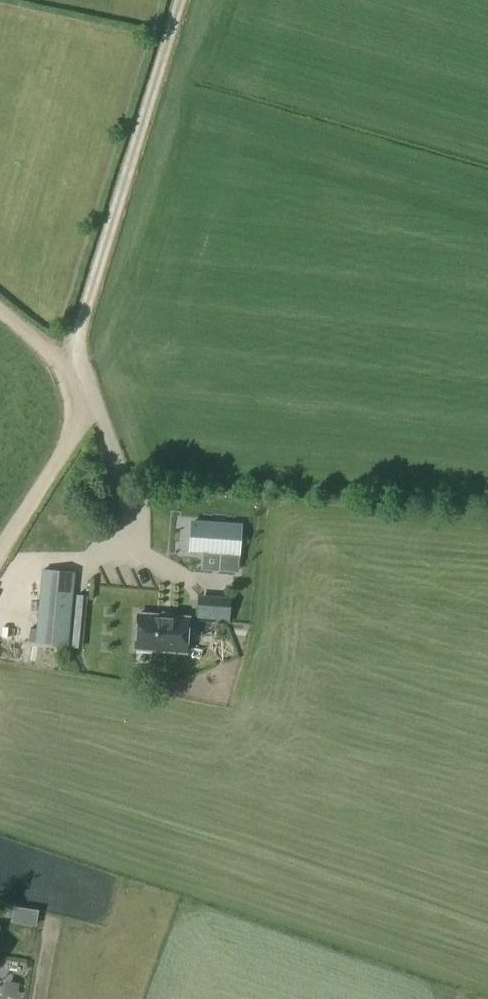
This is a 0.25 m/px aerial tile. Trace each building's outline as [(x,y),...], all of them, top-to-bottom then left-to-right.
[(347,560),(405,564),(409,511),(154,494),(152,529),(218,533),(218,545),(348,554),(347,560)] [(41,568),(33,644),(68,648),(76,572),(41,568)] [(228,600),(198,598),(197,622),(227,624),(228,600)] [(135,648),(185,652),(187,618),(138,615),(135,648)] [(426,659),(440,661),(442,649),(428,647),(426,659)] [(146,663),(161,663),(162,653),(146,653),(146,663)]
